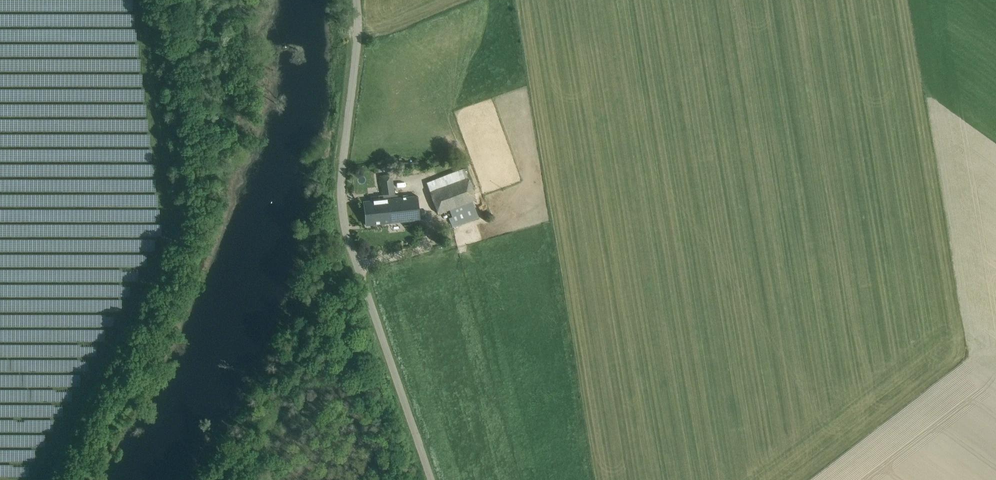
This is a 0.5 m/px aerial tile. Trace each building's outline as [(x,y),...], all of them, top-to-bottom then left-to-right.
[(449,218),(452,227),(479,217),(472,201),(476,199),(463,168),(427,182),(430,192),(439,213),(449,210),(452,217),(449,218)] [(396,222),(394,195),(392,174),(380,175),(382,200),(378,200),(378,196),(371,197),(371,200),(364,201),(366,225),(396,222)] [(396,195),(394,195),(396,222),(420,220),(418,196),(396,198),(396,195)]
